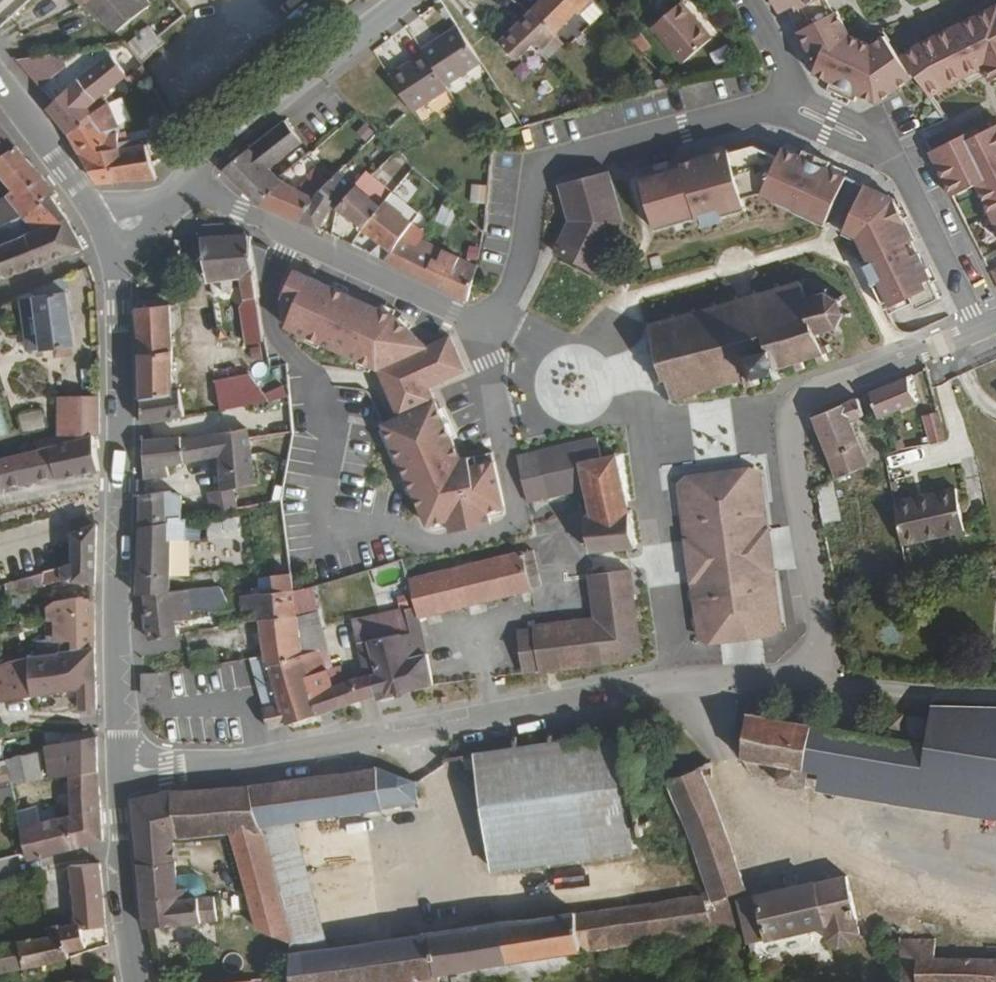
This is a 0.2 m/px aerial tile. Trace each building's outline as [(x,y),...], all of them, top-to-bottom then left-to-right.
[(88,1),(114,30),(147,3),(145,0),(90,0),(88,1)] [(580,10),(591,0),(541,0),(532,9),(555,34),(560,26),(576,10),(578,12),(580,10)] [(603,9),(595,0),(591,0),(580,10),(590,21),(603,9)] [(712,36),(680,0),(652,26),(684,62),(712,36)] [(884,35),(871,45),(853,43),(831,7),(842,0),(774,0),(778,8),(785,5),(812,62),(809,71),(819,75),(828,80),(825,87),(853,100),(855,93),(857,93),(874,100),(896,87),(906,80),(913,76),(897,54),(884,35)] [(897,54),(913,76),(927,95),(939,87),(958,77),(962,85),(975,78),(971,70),(979,67),(983,75),(985,80),(995,75),(995,3),(914,43),(897,54)] [(540,51),(555,34),(532,9),(499,40),(516,58),(532,43),(540,51)] [(443,80),(477,56),(452,21),(418,44),(421,48),(443,80)] [(130,47),(141,61),(144,60),(165,42),(161,37),(152,28),(130,47)] [(635,32),(628,37),(639,49),(645,43),(635,32)] [(409,107),(444,84),(443,80),(421,48),(387,71),(409,107)] [(48,107),(69,132),(98,183),(158,179),(145,139),(118,141),(119,125),(107,104),(92,113),(89,109),(124,80),(126,77),(128,75),(110,53),(48,107)] [(30,55),(8,60),(37,95),(51,79),(30,55)] [(143,63),(128,75),(126,77),(130,83),(147,67),(144,60),(141,61),(143,63)] [(979,67),(971,70),(975,78),(983,75),(979,67)] [(216,162),(257,202),(281,179),(261,159),(294,132),(276,111),(216,162)] [(165,154),(183,142),(169,113),(154,118),(159,135),(165,154)] [(926,150),(948,194),(971,183),(995,234),(995,124),(995,123),(973,134),(969,128),(926,150)] [(82,247),(81,242),(69,219),(52,195),(57,190),(15,144),(0,124),(0,174),(13,190),(0,201),(0,226),(2,225),(9,239),(0,243),(0,279),(82,247)] [(780,146),(776,155),(752,146),(728,153),(728,149),(725,151),(711,154),(669,166),(653,171),(638,176),(645,200),(654,230),(695,218),(696,222),(745,208),(740,193),(754,190),(776,199),(774,203),(788,209),(823,225),(846,176),(827,167),(829,160),(802,148),(799,154),(780,146)] [(297,219),(316,228),(334,203),(337,205),(338,206),(356,185),(342,171),(315,199),(297,219)] [(580,303),(601,261),(608,245),(620,221),(610,189),(605,171),(558,185),(570,220),(524,311),(566,332),(580,303)] [(368,180),(373,175),(369,172),(364,177),(368,180)] [(336,208),(362,225),(392,190),(373,175),(368,180),(364,177),(356,185),(338,206),(337,205),(336,208)] [(257,202),(297,219),(315,199),(283,181),(281,179),(257,202)] [(468,184),(467,203),(483,203),(483,185),(468,184)] [(868,278),(883,308),(908,296),(914,308),(938,296),(933,286),(910,239),(912,238),(903,219),(903,218),(896,205),(894,198),(863,184),(841,233),(867,245),(873,256),(861,261),(868,278)] [(371,253),(383,258),(398,242),(402,236),(411,222),(418,212),(392,190),(362,225),(361,227),(382,243),(371,253)] [(411,222),(402,236),(417,244),(425,231),(411,222)] [(259,296),(257,281),(251,235),(247,234),(201,237),(209,281),(222,280),(222,285),(223,291),(232,290),(232,284),(234,277),(241,277),(242,282),(246,298),(241,308),(246,343),(249,342),(263,340),(256,296),(259,296)] [(466,299),(467,298),(477,266),(443,250),(438,260),(398,242),(383,258),(466,299)] [(660,265),(657,255),(648,258),(651,268),(660,265)] [(295,269),(281,297),(296,303),(285,326),(377,368),(399,417),(383,423),(428,524),(449,520),(452,531),(492,522),(489,511),(506,508),(492,452),(461,459),(429,387),(465,369),(452,337),(428,346),(393,315),(330,286),(295,269)] [(75,343),(68,293),(66,276),(35,288),(36,297),(36,298),(20,299),(28,349),(54,346),(55,355),(61,355),(71,354),(70,344),(75,343)] [(850,316),(851,312),(841,311),(841,307),(840,301),(845,297),(842,293),(836,298),(827,292),(828,285),(824,285),(823,293),(805,298),(802,286),(806,284),(805,281),(801,281),(799,278),(796,279),(797,282),(779,288),(778,284),(774,285),(775,289),(756,295),(755,290),(750,291),(752,296),(737,301),(736,295),(732,297),(733,302),(715,307),(714,302),(710,303),(711,308),(695,312),(693,308),(689,309),(691,313),(675,318),(673,314),(669,315),(670,320),(651,325),(646,323),(645,325),(650,328),(653,342),(648,344),(651,351),(654,351),(657,362),(660,374),(657,375),(658,383),(666,380),(670,394),(666,396),(667,399),(671,398),(671,402),(675,402),(675,398),(691,393),(692,396),(697,395),(696,391),(710,387),(712,392),(716,390),(715,386),(732,381),(734,385),(737,384),(736,380),(744,378),(746,384),(751,383),(759,382),(758,375),(774,372),(776,377),(776,378),(780,377),(778,368),(795,362),(798,372),(805,370),(802,359),(816,355),(820,366),(830,362),(825,352),(831,349),(829,343),(823,345),(817,333),(834,327),(838,332),(842,330),(838,323),(842,316),(850,316)] [(170,304),(137,307),(139,337),(141,397),(142,422),(184,415),(180,387),(176,388),(173,389),(170,304)] [(286,386),(264,391),(250,373),(216,380),(221,408),(268,398),(268,399),(288,396),(286,386)] [(915,400),(907,374),(870,392),(872,400),(869,402),(871,407),(874,406),(877,417),(889,412),(892,417),(904,411),(902,406),(915,400)] [(99,469),(94,433),(99,431),(99,397),(62,400),(64,442),(0,459),(0,464),(5,485),(57,475),(57,476),(99,469)] [(813,416),(837,477),(866,464),(849,420),(863,414),(857,398),(813,416)] [(15,414),(20,433),(42,428),(38,408),(15,414)] [(943,440),(937,413),(922,416),(929,444),(943,440)] [(255,484),(249,438),(248,427),(182,439),(183,460),(220,454),(221,489),(209,492),(213,513),(236,507),(235,500),(233,487),(255,484)] [(183,460),(182,439),(181,435),(143,438),(144,477),(169,474),(168,464),(183,460)] [(523,457),(529,502),(577,492),(579,498),(586,495),(591,516),(585,517),(590,551),(635,547),(629,512),(616,454),(603,457),(599,439),(523,457)] [(816,487),(823,522),(839,518),(831,480),(816,487)] [(893,500),(901,542),(963,528),(954,484),(893,500)] [(138,593),(145,594),(170,591),(170,573),(188,570),(186,540),(187,518),(183,518),(182,495),(170,490),(169,490),(144,494),(140,495),(138,593)] [(250,505),(265,502),(263,495),(235,500),(236,507),(250,505)] [(92,523),(98,521),(95,512),(89,514),(92,523)] [(73,579),(95,581),(98,521),(92,523),(89,514),(73,520),(76,564),(42,572),(43,583),(72,577),(73,579)] [(534,551),(484,562),(409,580),(415,606),(417,614),(542,586),(534,551)] [(950,555),(951,563),(970,560),(969,552),(950,555)] [(541,670),(626,659),(645,646),(630,567),(592,574),(599,618),(535,626),(541,670)] [(7,593),(43,583),(42,572),(5,581),(7,593)] [(270,663),(301,657),(295,614),(295,612),(294,601),(292,590),(290,574),(274,576),(274,590),(256,593),(241,595),(242,609),(233,610),(224,611),(226,624),(259,618),(265,654),(266,664),(271,664),(270,663)] [(224,611),(233,610),(220,586),(205,587),(217,609),(218,611),(224,611)] [(189,590),(189,609),(218,611),(217,609),(205,587),(189,590)] [(145,594),(150,639),(176,635),(176,624),(182,623),(181,619),(190,618),(189,609),(189,590),(170,591),(145,594)] [(72,651),(94,647),(95,594),(57,600),(47,606),(47,620),(56,619),(57,638),(59,638),(71,637),(72,651)] [(418,686),(433,683),(417,614),(415,606),(395,610),(396,620),(382,622),(360,628),(366,649),(360,650),(364,667),(372,674),(356,678),(362,698),(377,693),(378,697),(418,686)] [(301,657),(306,676),(329,669),(326,661),(322,646),(325,645),(316,611),(295,614),(301,657)] [(60,652),(59,638),(57,638),(56,619),(47,620),(48,643),(40,644),(40,656),(60,652)] [(526,672),(541,670),(535,626),(520,629),(526,672)] [(96,707),(94,647),(72,651),(71,637),(59,638),(60,652),(40,656),(31,657),(10,660),(0,664),(0,701),(53,691),(74,687),(80,686),(80,707),(96,707)] [(288,722),(317,712),(306,676),(301,657),(270,663),(271,664),(280,706),(265,708),(270,727),(288,722)] [(334,685),(341,682),(333,659),(326,661),(329,669),(334,685)] [(317,712),(362,698),(356,678),(341,682),(334,685),(329,669),(306,676),(317,712)] [(158,673),(144,674),(144,696),(158,695),(158,673)] [(74,694),(74,687),(53,691),(53,695),(74,694)] [(995,797),(995,705),(934,704),(928,743),(923,786),(995,797)] [(746,712),(741,755),(778,762),(776,777),(780,783),(799,787),(804,782),(806,767),(923,786),(928,743),(746,712)] [(924,737),(926,717),(907,714),(905,735),(924,737)] [(630,828),(617,732),(589,736),(587,725),(583,725),(584,737),(552,741),(552,730),(547,730),(548,741),(518,746),(516,733),(512,733),(513,747),(476,752),(490,848),(630,828)] [(70,773),(98,769),(97,735),(46,746),(47,753),(52,777),(70,773)] [(4,759),(10,782),(42,774),(44,774),(42,754),(41,750),(4,759)] [(707,762),(667,776),(710,891),(704,892),(717,928),(739,925),(727,895),(746,888),(707,775),(709,771),(707,762)] [(245,783),(171,789),(133,798),(146,926),(218,919),(215,897),(210,898),(204,881),(192,875),(176,876),(176,841),(234,830),(254,924),(293,939),(292,930),(262,823),(418,800),(416,777),(383,764),(340,770),(245,783)] [(99,786),(99,784),(98,769),(70,773),(71,790),(99,786)] [(104,839),(99,786),(71,790),(72,808),(72,814),(59,817),(21,825),(29,858),(73,848),(104,839)] [(72,814),(72,808),(59,811),(59,817),(72,814)] [(85,927),(88,933),(109,932),(103,869),(74,871),(77,927),(85,927)] [(739,897),(745,924),(748,939),(825,924),(827,940),(836,945),(851,943),(859,933),(858,926),(847,875),(739,897)] [(717,928),(704,892),(577,912),(582,949),(717,928)] [(577,912),(576,910),(392,937),(399,979),(400,981),(441,981),(440,973),(582,949),(577,912)] [(58,921),(68,920),(67,912),(57,913),(58,921)] [(7,966),(24,965),(71,956),(71,950),(90,948),(88,933),(85,927),(77,927),(68,920),(58,921),(45,921),(45,936),(0,945),(0,968),(7,966)] [(941,954),(941,936),(896,936),(896,939),(895,981),(995,981),(995,956),(941,954)] [(399,979),(392,937),(374,940),(381,981),(399,979)] [(374,940),(293,950),(293,974),(292,981),(376,981),(381,981),(374,940)] [(81,980),(81,981),(115,981),(114,973),(112,974),(81,980)]
